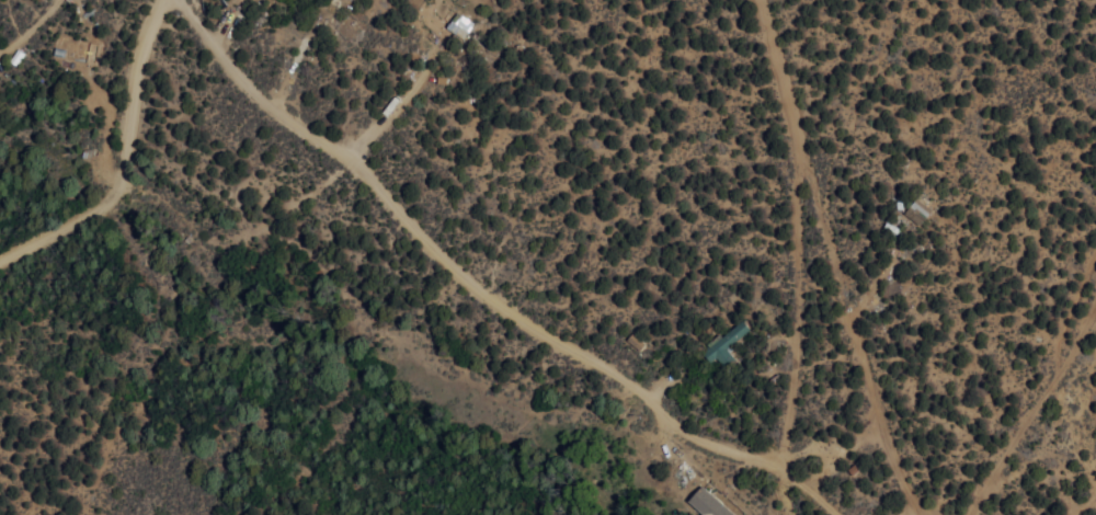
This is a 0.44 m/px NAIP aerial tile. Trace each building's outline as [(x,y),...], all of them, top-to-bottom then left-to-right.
[(463,38),(473,21),(454,11),(445,28),(463,38)] [(726,348),(750,329),(741,318),(701,350),(710,362),(717,357),(723,365),(733,357),(726,348)] [(735,514),(700,485),(686,501),(701,513),(700,514),(735,514)]
